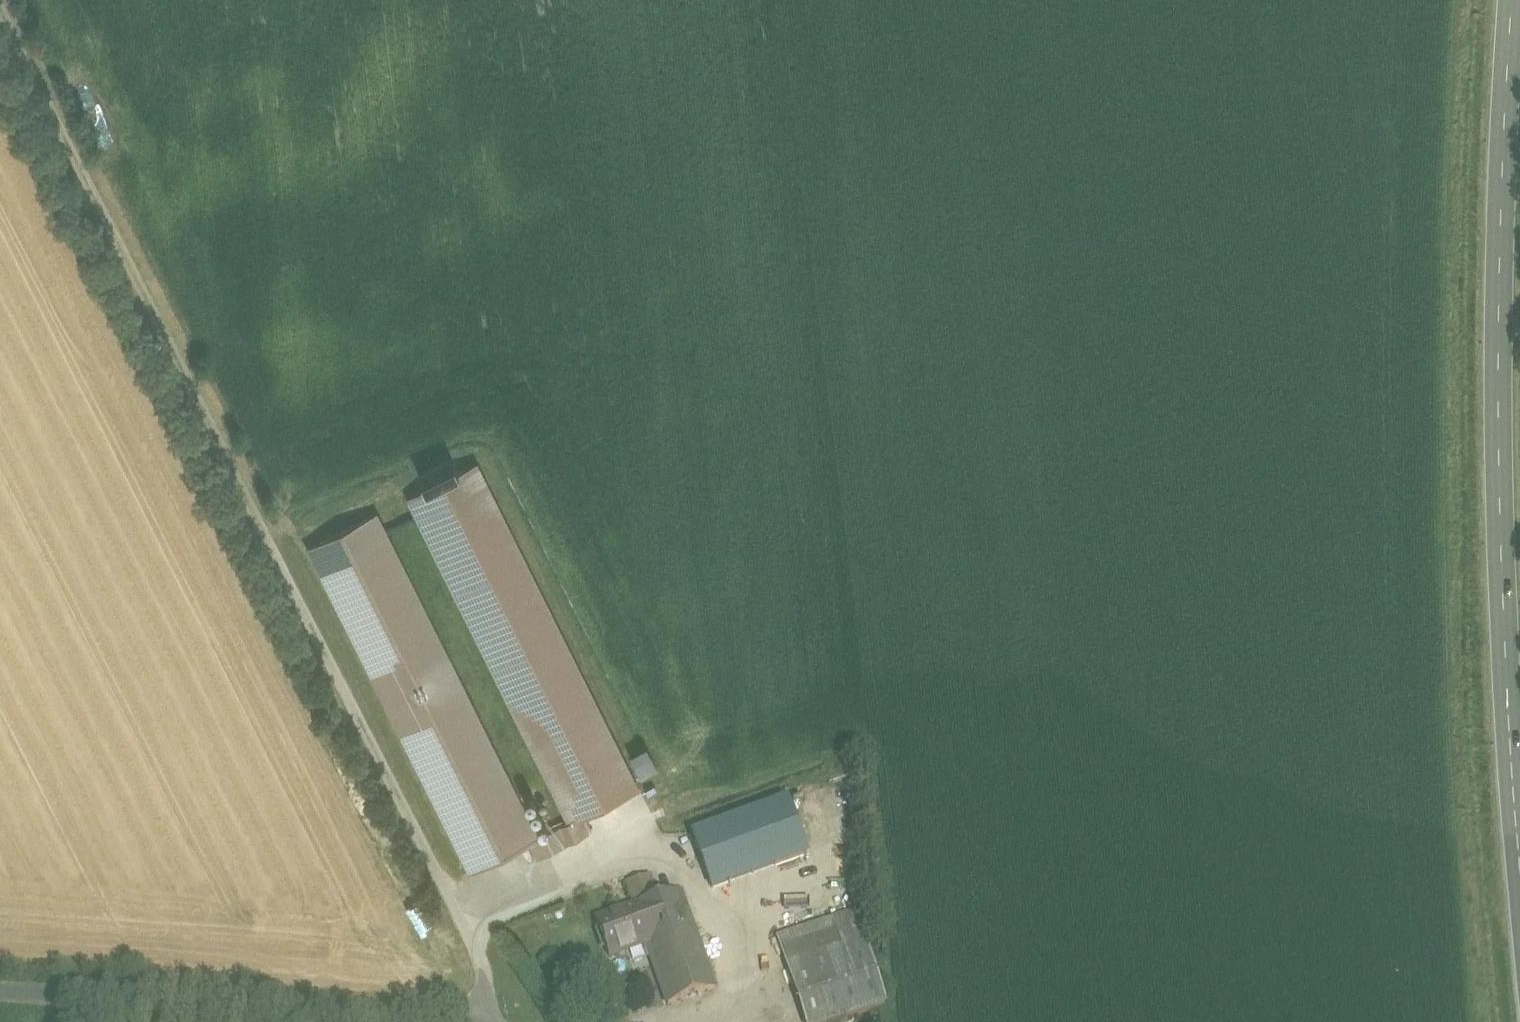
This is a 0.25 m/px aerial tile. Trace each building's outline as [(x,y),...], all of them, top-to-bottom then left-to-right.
[(378,517),(309,551),(467,879),(537,845),(378,517)] [(634,777),(653,768),(642,745),(623,753),(634,777)] [(662,896),(654,874),(620,887),(628,908),(589,923),(607,969),(646,955),(665,1006),(699,993),(680,942),(718,927),(738,981),(770,969),(749,915),(778,905),(764,868),(702,892),(699,882),(662,896)] [(801,1021),(832,1021),(882,1005),(849,914),(772,942),(801,1021)]
